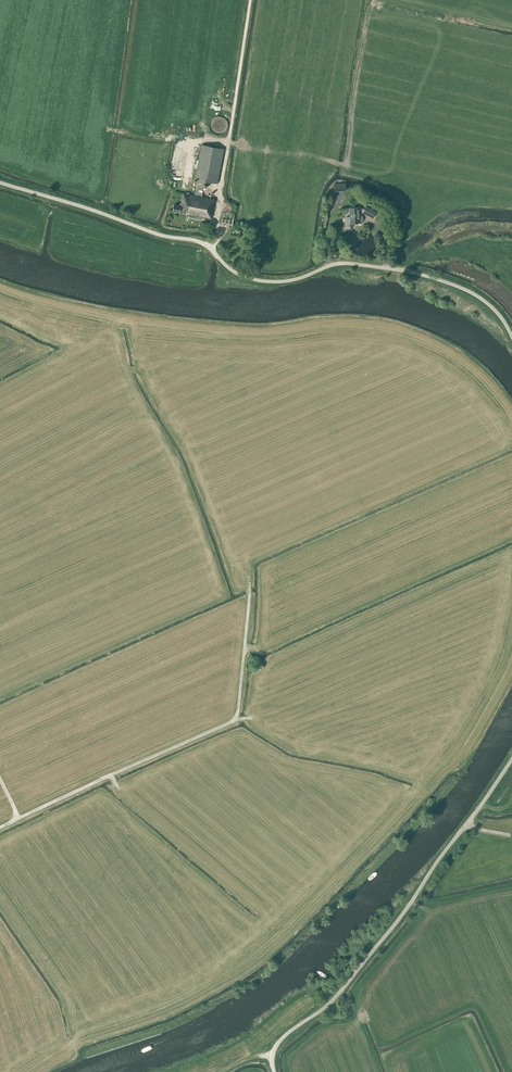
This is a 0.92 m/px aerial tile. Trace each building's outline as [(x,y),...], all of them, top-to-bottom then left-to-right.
[(217,134),(220,134),(222,134),(225,132),(226,130),(227,128),(228,125),(228,123),(226,120),(225,118),(222,117),(220,116),(217,116),(215,117),(213,118),(211,120),(210,123),(209,125),(210,128),(211,130),(213,132),(215,134),(217,134)] [(217,183),(218,180),(224,149),(201,145),(195,179),(197,180),(194,195),(183,193),(181,204),(180,203),(179,206),(174,204),(172,210),(187,213),(187,214),(211,219),(214,199),(202,197),(205,181),(217,183)] [(346,183),(334,183),(334,191),(346,190),(346,183)] [(376,212),(366,206),(364,209),(359,209),(359,208),(349,208),(350,217),(346,217),(347,227),(353,227),(353,222),(357,222),(361,224),(364,219),(363,217),(358,214),(359,213),(362,213),(363,213),(373,218),(376,212)] [(231,226),(233,213),(222,212),(220,224),(231,226)]
